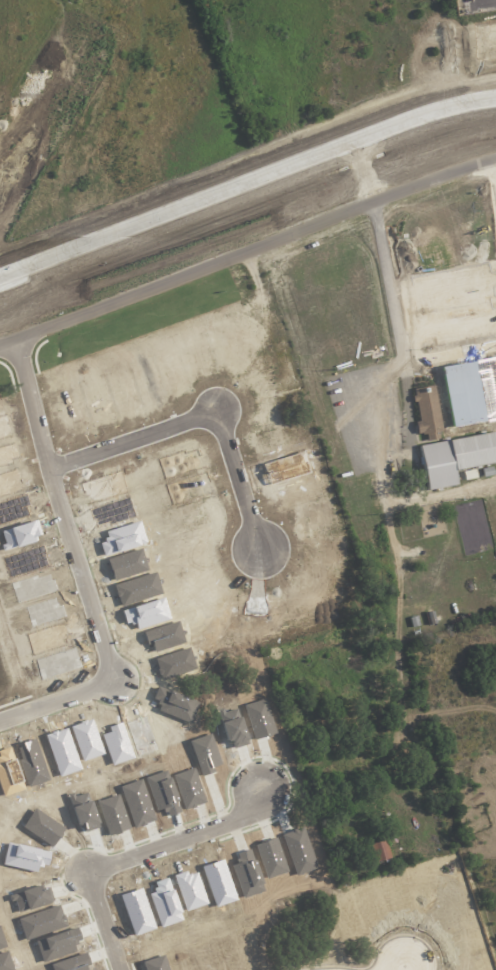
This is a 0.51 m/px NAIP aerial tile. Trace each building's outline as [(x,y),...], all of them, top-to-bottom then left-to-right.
[(440,431),(434,386),(413,388),(417,422),(415,422),(416,434),(440,431)] [(427,490),(456,485),(453,470),(495,462),(495,456),(492,432),(419,445),(427,490)] [(155,658),(189,647),(197,668),(162,680),(160,674),(159,675),(157,669),(158,668),(155,658)] [(152,698),(158,686),(199,702),(190,723),(158,710),(159,704),(156,703),(158,700),(152,698)] [(243,705),(265,698),(275,732),(254,739),(243,705)] [(227,743),(230,742),(232,748),(248,744),(239,715),(238,715),(236,708),(224,712),(223,709),(217,711),(227,743)] [(125,723),(147,716),(158,749),(137,757),(125,723)] [(189,740),(210,733),(221,763),(212,766),(213,771),(201,776),(189,740)] [(184,809),(172,775),(193,767),(205,802),(184,809)] [(144,777),(165,769),(180,811),(168,815),(166,811),(163,811),(161,808),(156,810),(144,777)] [(281,834),(295,876),(317,868),(302,826),(290,829),(291,830),(281,834)] [(253,844),(275,837),(287,871),(265,879),(253,844)] [(374,864),(390,858),(384,840),(367,845),(374,864)] [(242,898),(263,890),(248,849),(236,853),(238,857),(234,858),(236,862),(230,864),(242,898)]
